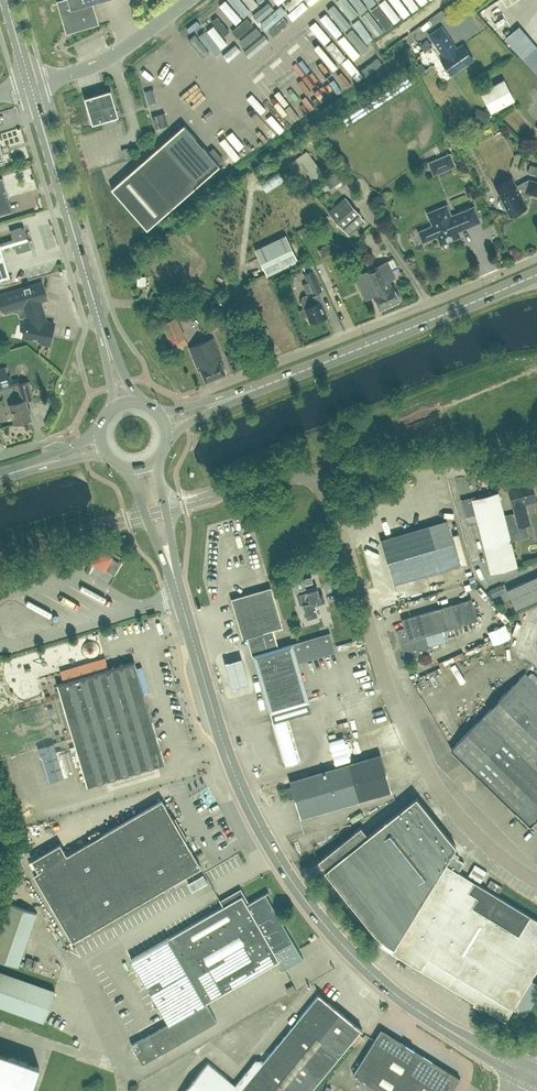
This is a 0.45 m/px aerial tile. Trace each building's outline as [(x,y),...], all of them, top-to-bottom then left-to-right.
[(56,1),(66,34),(98,24),(92,3),(102,0),(60,0),(56,1)] [(442,25),(428,35),(443,57),(440,59),(451,75),(474,60),(463,43),(457,47),(442,25)] [(513,100),(503,80),(480,92),(490,112),(513,100)] [(118,116),(110,90),(84,98),(92,124),(118,116)] [(490,113),(476,108),(472,119),(487,124),(490,113)] [(186,123),(111,189),(147,229),(221,164),(186,123)] [(324,174),(307,151),(289,164),(306,188),(324,174)] [(456,166),(450,152),(427,162),(433,176),(456,166)] [(530,164),(528,172),(536,175),(536,166),(530,164)] [(334,171),(328,176),(335,184),(341,180),(334,171)] [(2,176),(0,177),(0,213),(12,210),(2,176)] [(511,176),(494,185),(500,199),(498,200),(497,203),(499,207),(503,209),(505,207),(509,216),(519,212),(522,213),(526,211),(527,208),(527,207),(521,194),(524,192),(536,196),(536,181),(529,179),(516,185),(511,176)] [(346,199),(345,199),(345,200),(329,213),(329,214),(342,229),(359,215),(346,200),(346,199)] [(450,216),(446,205),(427,213),(433,226),(426,229),(430,238),(437,235),(440,244),(453,239),(451,233),(479,221),(473,206),(450,216)] [(23,226),(9,230),(12,239),(0,242),(0,279),(10,276),(1,248),(14,244),(17,253),(30,249),(23,226)] [(286,235),(255,250),(268,276),(298,262),(286,235)] [(171,248),(161,255),(168,266),(178,258),(171,248)] [(154,259),(134,272),(144,288),(165,275),(154,259)] [(372,268),(390,305),(400,300),(392,285),(391,286),(388,280),(391,279),(383,262),(372,268)] [(372,268),(361,273),(372,296),(373,295),(380,310),(390,305),(372,268)] [(322,288),(314,269),(304,274),(307,283),(303,285),(306,293),(311,291),(312,293),(322,288)] [(42,283),(0,295),(0,298),(4,312),(5,312),(23,307),(27,319),(23,336),(41,340),(40,343),(49,345),(54,322),(53,322),(52,324),(45,322),(39,301),(46,299),(42,283)] [(321,300),(318,294),(312,296),(307,294),(302,297),(300,301),(303,308),(300,309),(299,311),(301,317),(304,317),(308,315),(311,322),(319,318),(320,320),(326,318),(318,301),(321,300)] [(187,343),(173,311),(159,317),(174,349),(187,343)] [(225,373),(220,361),(222,360),(213,337),(189,347),(198,370),(200,369),(205,382),(225,373)] [(11,386),(5,366),(0,367),(0,389),(11,386)] [(34,397),(29,381),(16,384),(21,401),(9,404),(15,424),(30,419),(25,400),(34,397)] [(535,501),(531,482),(508,488),(518,526),(529,524),(526,512),(523,513),(521,504),(535,501)] [(517,566),(498,493),(479,497),(478,495),(461,500),(466,516),(475,514),(490,573),(517,566)] [(459,564),(446,520),(380,539),(393,584),(459,564)] [(110,558),(99,551),(92,562),(104,569),(110,558)] [(501,589),(509,608),(536,596),(536,574),(501,589)] [(319,595),(316,585),(305,588),(306,591),(296,594),(299,604),(303,604),(307,617),(317,614),(314,604),(324,601),(322,594),(319,595)] [(241,595),(231,598),(242,638),(252,635),(257,653),(252,654),(269,713),(309,701),(297,662),(335,651),(329,632),(292,643),(278,647),(272,629),(282,626),(270,587),(241,595)] [(477,619),(471,598),(401,619),(404,627),(397,629),(396,631),(399,640),(401,641),(402,645),(401,648),(404,658),(406,659),(430,652),(425,635),(477,619)] [(164,763),(134,661),(57,683),(87,786),(164,763)] [(249,687),(241,661),(224,666),(232,692),(249,687)] [(532,722),(536,717),(536,685),(524,673),(503,694),(532,722)] [(503,694),(482,716),(510,744),(532,722),(503,694)] [(490,787),(521,755),(510,744),(482,716),(451,749),(490,787)] [(521,755),(536,771),(536,728),(532,722),(510,744),(521,755)] [(391,791),(380,753),(289,780),(291,787),(286,788),(288,796),(292,798),(294,797),(300,818),(391,791)] [(521,755),(490,787),(530,825),(536,817),(536,771),(521,755)] [(416,797),(368,835),(361,826),(318,861),(325,869),(324,870),(372,931),(374,932),(384,941),(393,947),(391,951),(420,969),(505,1021),(512,1009),(525,1016),(536,996),(536,984),(530,980),(536,969),(536,920),(458,872),(464,862),(457,858),(458,855),(452,852),(455,846),(416,797)] [(201,867),(162,799),(64,856),(57,843),(31,859),(38,871),(33,874),(72,941),(201,867)] [(478,864),(471,874),(483,881),(490,871),(478,864)] [(507,889),(504,895),(516,901),(519,895),(507,889)] [(292,940),(265,894),(246,904),(241,895),(233,900),(131,959),(162,1013),(168,1023),(131,1044),(142,1063),(216,1021),(205,1002),(245,979),(277,961),(282,970),(303,958),(302,958),(292,940)] [(9,903),(0,928),(0,959),(17,965),(36,912),(9,903)] [(0,971),(0,1006),(43,1021),(54,990),(0,971)] [(295,989),(293,984),(286,988),(289,993),(295,989)] [(318,994),(263,1062),(261,1059),(255,1060),(235,1084),(208,1062),(184,1090),(311,1090),(361,1029),(318,994)] [(381,1028),(353,1073),(381,1090),(451,1090),(459,1077),(381,1028)] [(0,1052),(0,1090),(30,1090),(39,1066),(0,1052)]
